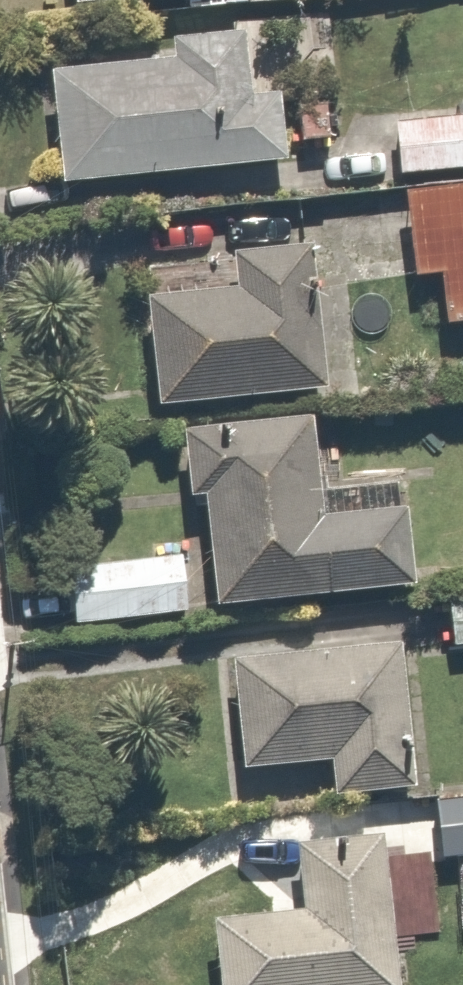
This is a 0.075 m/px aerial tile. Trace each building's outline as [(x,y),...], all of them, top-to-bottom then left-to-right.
[(43,18),(254,6),(253,0),(42,0),(43,18)] [(37,76),(42,198),(283,189),(280,114),(247,115),(244,47),(170,50),(171,71),(37,76)] [(390,135),(393,195),(462,192),(462,132),(390,135)] [(401,218),(403,295),(440,294),(441,344),(462,344),(462,217),(401,218)] [(132,320),(136,421),(327,415),(321,257),(228,261),(230,317),(132,320)] [(188,517),(194,629),(401,617),(394,498),(305,503),(301,439),(140,448),(144,520),(188,517)] [(174,586),(67,587),(68,642),(174,642),(174,586)] [(437,626),(437,669),(462,669),(462,626),(437,626)] [(399,670),(209,676),(213,793),(321,790),(322,820),(404,818),(399,670)] [(429,817),(433,880),(462,879),(462,815),(429,817)] [(378,853),(287,857),(290,921),(208,924),(211,984),(384,984),(378,853)]
